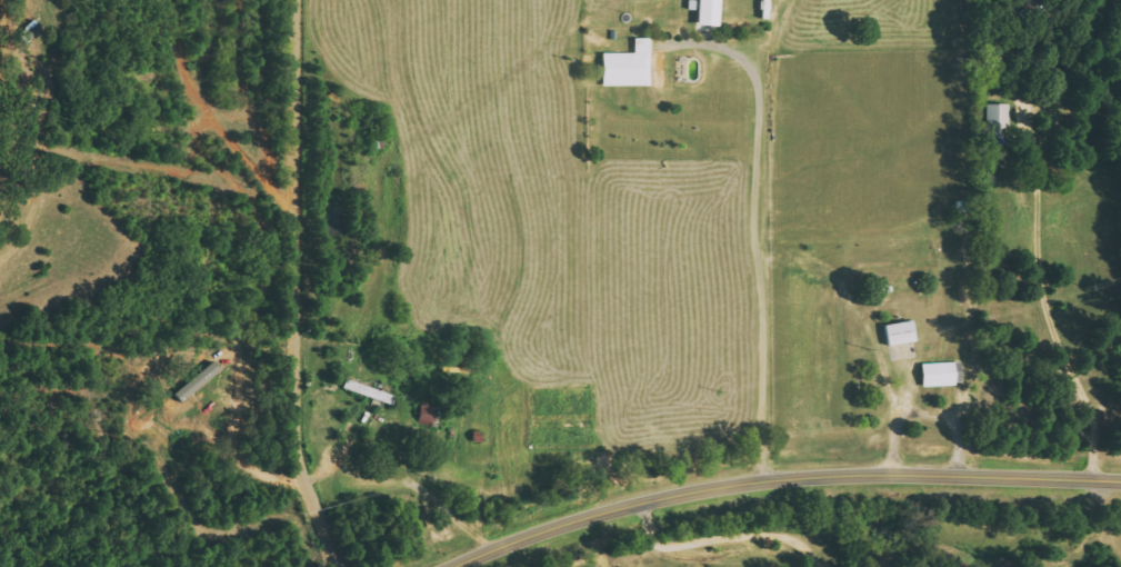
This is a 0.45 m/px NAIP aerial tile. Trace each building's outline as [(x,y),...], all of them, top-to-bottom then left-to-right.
[(723,25),(723,0),(702,0),(701,25),(723,25)] [(652,85),(651,38),(636,38),(636,53),(605,53),(606,86),(652,85)] [(987,138),(1009,137),(1008,104),(986,104),(987,138)] [(886,324),(888,344),(917,342),(916,322),(886,324)] [(184,404),(223,368),(216,360),(176,396),(184,404)] [(964,385),(964,362),(924,363),(925,386),(964,385)] [(397,396),(347,380),(344,389),(394,405),(397,396)]
